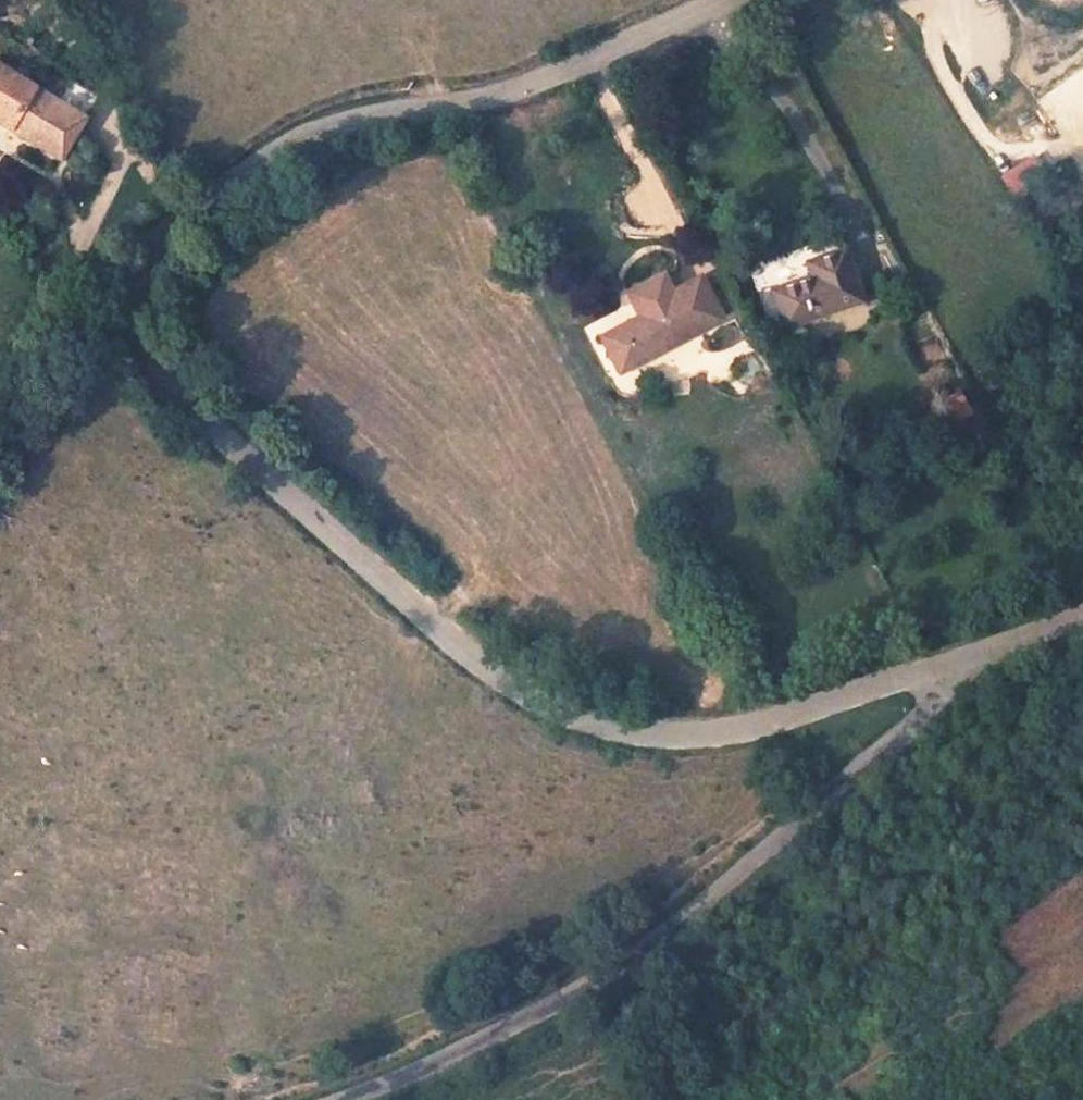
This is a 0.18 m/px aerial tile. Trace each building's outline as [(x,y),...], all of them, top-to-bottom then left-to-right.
[(59,158),(84,118),(96,98),(67,81),(55,101),(12,76),(0,69),(0,122),(59,158)] [(1018,196),(1048,170),(1032,151),(1002,177),(1018,196)] [(811,275),(772,289),(784,326),(862,300),(845,250),(807,262),(811,275)] [(640,317),(601,335),(619,371),(693,333),(672,293),(663,275),(627,292),(640,317)] [(672,293),(693,333),(723,318),(704,277),(672,293)]
